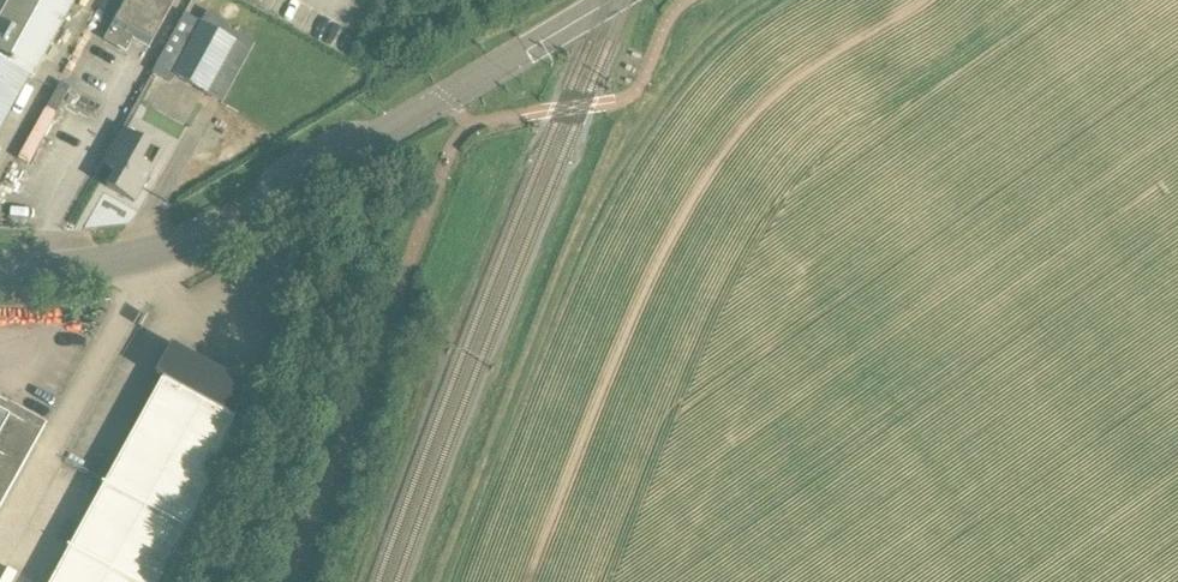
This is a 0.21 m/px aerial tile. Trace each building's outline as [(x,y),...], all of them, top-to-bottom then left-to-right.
[(31,74),(34,76),(76,0),(9,0),(0,17),(0,130),(31,74)] [(104,40),(121,49),(128,37),(149,48),(176,0),(126,0),(104,40)] [(185,13),(153,72),(170,82),(174,75),(204,92),(202,94),(221,105),(255,44),(227,29),(229,24),(207,12),(202,22),(185,13)] [(135,202),(146,183),(164,151),(124,128),(103,165),(116,172),(107,187),(135,202)] [(162,380),(105,484),(103,483),(102,484),(104,486),(70,548),(68,546),(67,547),(70,549),(51,581),(161,581),(188,532),(191,533),(191,531),(189,530),(200,509),(234,419),(246,386),(171,344),(154,375),(162,380)] [(47,424),(0,398),(0,508),(47,424)]
